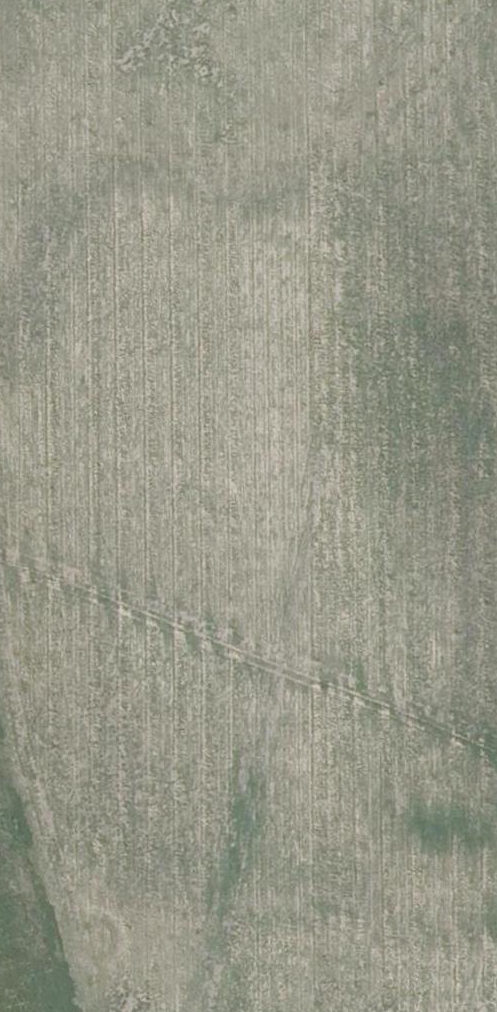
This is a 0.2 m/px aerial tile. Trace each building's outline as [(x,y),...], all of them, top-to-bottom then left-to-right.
[(81,310),(86,328),(103,324),(99,306),(81,310)] [(240,890),(240,901),(266,902),(266,891),(240,890)]
